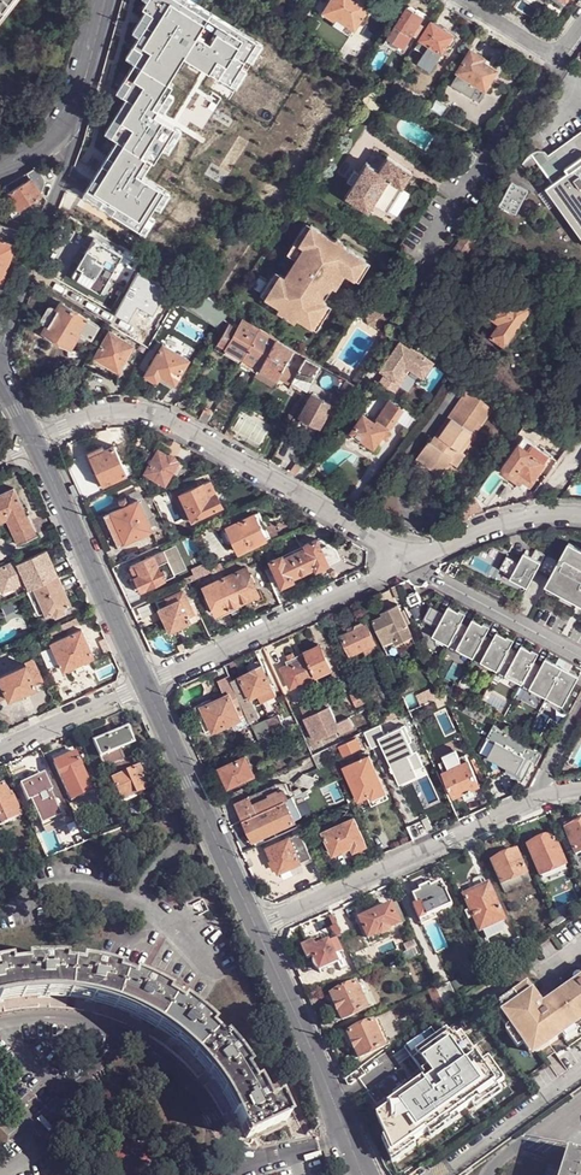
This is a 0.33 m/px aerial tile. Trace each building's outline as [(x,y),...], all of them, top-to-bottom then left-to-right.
[(11,0),(0,0),(0,14),(11,0)] [(335,20),(337,18),(355,30),(367,10),(366,9),(372,0),(331,0),(322,13),(335,20)] [(423,16),(425,13),(417,8),(416,9),(409,4),(408,7),(423,16)] [(396,24),(411,33),(412,32),(419,22),(422,16),(408,7),(407,6),(396,24)] [(355,30),(337,18),(335,20),(333,24),(351,36),(355,30)] [(422,25),(419,22),(412,32),(416,35),(422,25)] [(431,22),(420,39),(441,53),(453,35),(431,22)] [(396,24),(391,32),(397,36),(400,38),(406,42),(411,33),(396,24)] [(208,103),(222,73),(226,67),(239,74),(253,64),(253,49),(238,40),(223,49),(187,51),(187,53),(188,60),(168,60),(167,42),(167,33),(148,31),(140,54),(138,63),(136,88),(136,103),(168,102),(168,93),(191,92),(190,101),(199,101),(208,103)] [(372,41),(362,34),(361,36),(362,40),(365,42),(369,42),(372,41)] [(458,38),(453,35),(441,53),(445,55),(449,47),(451,48),(458,38)] [(395,46),(400,38),(397,36),(392,44),(395,46)] [(420,39),(416,47),(425,53),(436,61),(441,53),(420,39)] [(320,45),(326,48),(329,43),(323,40),(320,45)] [(470,49),(456,71),(459,73),(465,77),(484,89),(497,70),(481,60),(484,57),(470,49)] [(430,70),(436,61),(425,53),(418,63),(430,70)] [(350,63),(362,71),(366,64),(354,57),(350,63)] [(384,85),(387,87),(393,79),(389,77),(384,85)] [(407,87),(396,80),(395,81),(390,89),(401,96),(407,87)] [(191,92),(168,93),(169,104),(190,103),(190,101),(191,92)] [(544,155),(541,152),(536,150),(532,151),(527,153),(530,156),(536,164),(550,182),(545,186),(580,234),(580,126),(544,155)] [(472,153),(463,148),(453,165),(462,170),(472,153)] [(388,156),(379,170),(368,163),(369,162),(368,161),(360,173),(353,185),(346,196),(369,212),(374,203),(388,212),(394,201),(413,173),(388,156)] [(531,167),(536,164),(530,156),(526,159),(522,167),(531,167)] [(38,165),(28,172),(31,177),(32,177),(42,192),(46,183),(45,177),(38,165)] [(348,181),(353,185),(360,173),(355,169),(348,181)] [(10,190),(31,177),(28,172),(26,172),(7,185),(10,190)] [(29,203),(43,194),(42,192),(32,177),(31,177),(10,190),(8,192),(19,209),(29,203)] [(511,182),(499,206),(516,215),(528,191),(511,182)] [(104,207),(68,187),(61,205),(96,224),(104,207)] [(14,216),(21,212),(19,209),(8,192),(1,196),(14,216)] [(493,234),(474,221),(469,229),(487,243),(493,234)] [(118,222),(113,230),(130,240),(135,231),(118,222)] [(21,231),(0,223),(0,289),(21,231)] [(107,238),(108,239),(109,237),(113,231),(102,224),(97,232),(98,233),(107,238)] [(301,247),(313,228),(307,225),(288,254),(298,261),(305,249),(301,247)] [(283,275),(267,300),(281,309),(279,313),(296,324),(298,319),(310,326),(314,319),(319,322),(328,305),(324,303),(333,288),(337,290),(347,274),(353,278),(357,270),(361,272),(368,262),(344,248),(346,245),(338,240),(336,243),(313,228),(301,247),(305,249),(298,261),(287,278),(283,275)] [(471,243),(477,235),(469,229),(468,229),(463,237),(471,243)] [(130,240),(113,230),(113,231),(109,237),(126,246),(130,240)] [(107,238),(98,233),(95,238),(85,253),(85,254),(96,260),(92,265),(82,259),(73,275),(101,293),(104,294),(106,293),(111,284),(111,282),(108,281),(123,255),(103,243),(107,238)] [(464,253),(471,243),(463,237),(462,236),(455,247),(464,253)] [(401,250),(390,266),(398,271),(403,262),(409,266),(414,258),(401,250)] [(361,283),(373,265),(368,262),(361,272),(357,270),(353,278),(361,283)] [(154,316),(169,290),(140,272),(117,311),(127,318),(135,305),(154,316)] [(278,272),(263,297),(267,300),(283,275),(278,272)] [(220,328),(230,310),(228,309),(197,291),(186,284),(182,291),(176,302),(220,328)] [(507,296),(497,289),(482,311),(492,318),(507,296)] [(492,318),(500,323),(497,327),(511,336),(520,324),(523,318),(531,307),(517,298),(514,301),(507,296),(492,318)] [(100,326),(62,303),(58,310),(53,306),(50,307),(42,319),(43,323),(49,326),(45,332),(71,347),(74,343),(80,332),(92,339),(100,326)] [(314,319),(310,326),(319,332),(334,309),(328,305),(319,322),(314,319)] [(373,311),(368,320),(370,326),(376,330),(383,329),(388,321),(386,314),(380,310),(373,311)] [(476,319),(494,331),(497,327),(500,323),(492,318),(482,311),(476,319)] [(276,338),(243,320),(239,327),(230,322),(218,342),(243,357),(261,368),(276,338)] [(39,328),(45,332),(49,326),(43,323),(39,328)] [(511,336),(497,327),(494,331),(491,336),(504,346),(511,336)] [(415,331),(410,338),(411,338),(420,345),(425,337),(415,331)] [(80,332),(74,343),(77,345),(83,345),(88,343),(92,339),(80,332)] [(111,332),(96,357),(109,365),(119,371),(134,346),(111,332)] [(430,352),(436,344),(425,337),(420,345),(430,352)] [(294,349),(276,338),(261,368),(258,373),(256,376),(273,387),(294,349)] [(169,340),(165,345),(175,351),(178,346),(169,340)] [(411,347),(401,341),(388,360),(393,363),(387,373),(381,382),(396,391),(409,373),(404,369),(407,365),(424,377),(435,361),(412,345),(411,347)] [(240,362),(243,357),(218,342),(214,347),(240,362)] [(176,384),(190,360),(175,351),(165,345),(164,345),(146,375),(158,382),(162,376),(176,384)] [(308,391),(322,366),(305,356),(291,382),(294,383),(308,391)] [(106,371),(109,365),(96,357),(93,363),(106,371)] [(240,362),(258,373),(261,368),(243,357),(240,362)] [(393,363),(388,360),(382,369),(387,373),(393,363)] [(358,385),(346,380),(339,394),(349,398),(358,385)] [(291,388),(305,397),(308,391),(294,383),(291,388)] [(449,416),(452,418),(473,433),(474,434),(492,407),(467,390),(449,416)] [(332,404),(313,394),(301,416),(320,426),(332,404)] [(387,428),(396,416),(397,417),(403,409),(390,400),(376,420),(387,428)] [(215,412),(207,408),(200,420),(208,425),(215,412)] [(373,448),(382,435),(386,430),(387,428),(376,420),(374,423),(372,421),(363,415),(351,432),(352,433),(352,438),(359,442),(364,441),(373,448)] [(473,433),(452,418),(439,436),(461,450),(473,433)] [(391,434),(386,430),(382,435),(387,439),(391,434)] [(461,450),(439,436),(436,434),(431,442),(453,458),(451,462),(458,467),(467,455),(461,450)] [(519,444),(545,462),(549,456),(524,437),(519,444)] [(453,458),(431,442),(429,441),(417,459),(433,470),(436,466),(444,472),(451,462),(453,458)] [(519,444),(504,465),(504,470),(506,474),(507,475),(511,475),(514,474),(518,469),(532,479),(545,462),(519,444)] [(128,473),(115,445),(105,450),(103,446),(84,455),(89,464),(99,485),(102,483),(103,484),(128,473)] [(147,461),(150,463),(156,451),(153,449),(147,461)] [(165,484),(172,471),(178,461),(158,450),(156,451),(150,463),(145,472),(165,484)] [(85,466),(89,464),(84,455),(80,457),(85,466)] [(182,464),(178,461),(172,471),(177,473),(182,464)] [(436,466),(433,470),(441,476),(444,472),(436,466)] [(518,469),(514,474),(526,483),(528,484),(532,479),(518,469)] [(194,478),(198,485),(210,479),(211,479),(208,473),(194,478)] [(526,483),(514,474),(511,475),(510,477),(523,486),(526,483)] [(221,505),(214,488),(210,479),(198,485),(181,493),(185,502),(191,517),(193,519),(206,513),(221,505)] [(0,492),(0,519),(7,515),(18,541),(17,542),(18,543),(38,533),(37,533),(36,533),(27,514),(28,514),(28,512),(26,513),(13,486),(0,492)] [(126,496),(119,500),(120,503),(122,507),(129,503),(126,496)] [(145,497),(139,500),(144,511),(148,509),(150,508),(145,497)] [(124,542),(152,529),(147,518),(144,511),(139,500),(139,499),(129,503),(122,507),(111,512),(124,542)] [(189,518),(191,517),(185,502),(182,504),(189,518)] [(109,508),(111,512),(122,507),(120,503),(109,508)] [(238,552),(266,539),(270,537),(258,511),(254,514),(226,527),(227,529),(234,542),(238,552)] [(119,545),(124,542),(111,512),(106,514),(119,545)] [(207,515),(206,513),(193,519),(194,521),(207,515)] [(234,542),(227,529),(221,532),(227,545),(234,542)] [(282,555),(270,561),(273,566),(265,569),(272,583),(279,580),(282,585),(283,585),(286,587),(292,584),(292,581),(293,580),(292,578),(315,567),(316,569),(317,569),(321,571),(327,568),(327,565),(328,564),(340,558),(335,546),(322,539),(318,540),(317,539),(305,545),(306,547),(299,550),(296,545),(289,549),(291,554),(284,558),(282,555)] [(569,542),(559,561),(550,578),(580,595),(580,548),(569,542)] [(0,564),(0,592),(24,582),(27,590),(34,587),(58,575),(46,549),(25,559),(17,562),(15,557),(0,564)] [(507,554),(499,567),(529,584),(536,571),(546,554),(535,549),(526,565),(507,554)] [(22,554),(15,557),(17,562),(25,559),(22,554)] [(559,561),(546,554),(536,571),(550,578),(559,561)] [(156,561),(153,556),(131,566),(136,576),(131,579),(137,592),(175,574),(167,556),(156,561)] [(214,570),(222,566),(220,563),(214,565),(213,562),(210,563),(214,570)] [(200,577),(214,570),(210,563),(197,570),(200,577)] [(246,568),(204,587),(209,596),(215,611),(217,614),(218,613),(240,603),(258,595),(246,568)] [(34,587),(46,613),(53,611),(54,614),(65,609),(63,606),(70,603),(58,575),(34,587)] [(34,587),(24,591),(36,618),(46,613),(34,587)] [(183,591),(167,599),(170,604),(159,609),(163,618),(169,632),(191,622),(189,617),(194,616),(196,620),(201,617),(195,602),(189,604),(183,591)] [(212,612),(215,611),(209,596),(205,598),(212,612)] [(243,609),(240,603),(218,613),(220,619),(243,609)] [(456,620),(425,603),(417,617),(431,625),(427,634),(443,643),(456,620)] [(404,610),(402,611),(399,605),(382,612),(384,615),(375,619),(373,620),(389,654),(416,642),(408,625),(410,623),(404,610)] [(461,611),(454,607),(452,612),(458,616),(461,611)] [(451,647),(468,656),(481,634),(456,620),(443,643),(442,645),(450,649),(451,647)] [(485,624),(479,621),(476,625),(483,629),(485,624)] [(376,642),(367,623),(365,624),(362,622),(358,623),(357,628),(343,634),(341,634),(351,654),(376,642)] [(342,631),(343,634),(357,628),(358,623),(342,631)] [(81,628),(50,641),(63,669),(93,655),(81,628)] [(499,643),(481,634),(468,656),(467,658),(475,663),(476,660),(493,670),(505,647),(499,643)] [(504,634),(501,639),(508,642),(510,638),(504,634)] [(332,670),(321,645),(306,652),(317,677),(332,670)] [(493,670),(492,672),(500,676),(501,674),(518,683),(530,660),(524,657),(505,647),(493,670)] [(317,677),(306,652),(287,661),(289,666),(283,669),(292,689),(317,677)] [(8,695),(8,696),(19,691),(21,694),(25,693),(25,689),(35,684),(34,683),(42,680),(32,657),(24,661),(25,664),(0,675),(0,698),(8,695)] [(518,683),(517,685),(525,689),(526,687),(543,697),(562,661),(555,657),(548,670),(530,660),(518,683)] [(562,661),(543,697),(560,706),(559,708),(567,712),(580,687),(562,678),(570,664),(562,661)] [(253,670),(241,676),(232,680),(232,681),(247,715),(249,718),(259,714),(258,711),(252,698),(258,695),(271,689),(273,688),(268,677),(263,666),(262,666),(262,665),(253,669),(253,670)] [(214,732),(241,719),(241,718),(247,715),(232,681),(222,686),(227,696),(203,708),(209,721),(214,732)] [(580,687),(567,712),(580,719),(580,717),(580,688),(580,687)] [(274,694),(271,689),(258,695),(261,701),(274,694)] [(367,701),(362,691),(352,696),(356,706),(367,701)] [(418,698),(421,705),(434,699),(431,693),(418,698)] [(437,706),(434,699),(421,705),(424,711),(437,706)] [(331,707),(307,718),(317,741),(340,730),(342,733),(354,728),(349,718),(338,723),(331,707)] [(205,723),(209,721),(203,708),(198,710),(205,723)] [(390,720),(392,726),(401,722),(398,716),(390,720)] [(266,720),(252,726),(259,742),(273,736),(266,720)] [(489,756),(509,767),(506,771),(523,780),(534,762),(536,763),(541,753),(528,746),(531,742),(504,727),(504,729),(495,724),(488,738),(497,742),(489,756)] [(126,727),(127,725),(123,727),(94,741),(95,742),(125,729),(125,728),(126,727)] [(119,748),(133,742),(126,727),(125,728),(125,729),(95,742),(94,741),(92,741),(99,757),(119,748)] [(340,746),(345,756),(361,748),(357,739),(366,735),(365,731),(355,736),(356,738),(340,746)] [(278,746),(273,736),(259,742),(264,753),(278,746)] [(373,749),(369,741),(365,743),(369,751),(373,749)] [(50,756),(53,761),(65,756),(74,752),(72,746),(50,756)] [(99,757),(103,768),(105,767),(124,759),(119,748),(99,757)] [(325,750),(319,753),(313,756),(319,770),(331,764),(325,750)] [(78,757),(74,752),(65,756),(68,762),(78,757)] [(467,754),(458,758),(461,764),(470,761),(467,754)] [(111,778),(121,799),(148,786),(138,765),(132,755),(124,759),(105,767),(111,778)] [(345,767),(360,801),(368,797),(374,794),(376,797),(386,792),(369,755),(345,767)] [(93,790),(78,757),(68,762),(65,756),(53,761),(71,800),(93,790)] [(221,768),(230,788),(256,776),(247,756),(221,768)] [(441,762),(456,796),(459,795),(466,792),(473,789),(481,785),(470,761),(461,764),(458,758),(457,756),(449,759),(441,762)] [(19,783),(28,801),(31,799),(42,825),(61,816),(50,790),(52,789),(44,772),(19,783)] [(320,780),(304,774),(294,783),(307,789),(320,780)] [(1,824),(21,815),(12,796),(9,798),(3,784),(0,785),(0,822),(1,824)] [(303,792),(300,793),(298,789),(286,794),(285,791),(280,793),(276,785),(248,798),(235,804),(243,820),(244,820),(249,832),(254,842),(296,822),(295,821),(286,801),(293,798),(297,806),(308,802),(303,792)] [(248,798),(243,788),(218,799),(223,809),(235,804),(248,798)] [(389,798),(386,792),(376,797),(374,794),(368,797),(373,806),(389,798)] [(295,821),(302,817),(297,806),(293,798),(286,801),(295,821)] [(413,804),(401,809),(401,811),(404,817),(409,827),(420,821),(413,804)] [(325,833),(335,855),(353,847),(355,852),(367,846),(355,819),(325,833)] [(569,828),(580,823),(580,820),(568,825),(569,828)] [(566,830),(569,837),(562,840),(567,851),(573,848),(575,851),(576,855),(580,853),(580,823),(569,828),(566,830)] [(291,831),(293,835),(301,832),(299,827),(291,831)] [(248,844),(254,842),(249,832),(248,833),(246,838),(248,844)] [(313,857),(302,833),(269,848),(275,860),(273,861),(276,868),(278,867),(281,872),(291,867),(302,862),(313,857)] [(527,843),(528,846),(541,876),(542,876),(565,866),(566,866),(553,836),(549,837),(547,833),(526,842),(526,843),(527,843)] [(492,862),(502,885),(527,874),(517,851),(492,862)] [(305,870),(302,862),(291,867),(295,875),(305,870)] [(568,873),(565,866),(542,876),(545,883),(568,873)] [(502,885),(506,892),(530,881),(527,874),(502,885)] [(442,882),(413,895),(417,905),(421,904),(425,912),(421,914),(424,919),(435,913),(452,905),(442,882)] [(474,892),(476,896),(492,890),(489,884),(474,892)] [(505,920),(492,890),(476,896),(474,892),(464,896),(471,910),(465,912),(469,920),(474,917),(480,931),(483,930),(488,940),(505,932),(501,922),(505,920)] [(414,907),(417,905),(413,895),(409,897),(414,907)] [(417,905),(414,907),(420,921),(424,919),(421,914),(425,912),(421,904),(417,905)] [(369,938),(400,924),(399,921),(393,908),(392,905),(360,919),(369,938)] [(395,907),(393,908),(399,921),(402,920),(395,907)] [(569,912),(555,922),(557,927),(572,915),(569,912)] [(437,919),(435,913),(424,919),(420,921),(422,925),(437,919)] [(513,940),(519,953),(524,950),(519,937),(513,940)] [(321,938),(302,947),(308,959),(313,956),(320,971),(338,963),(346,959),(337,939),(329,942),(324,945),(321,938)] [(404,945),(407,952),(412,949),(417,947),(413,938),(408,940),(409,942),(404,945)] [(407,952),(403,953),(407,962),(416,958),(412,949),(407,952)] [(70,967),(63,966),(63,961),(45,961),(25,962),(25,967),(17,968),(21,995),(29,994),(52,994),(68,995),(70,967)] [(70,967),(68,995),(78,997),(101,1002),(114,1006),(123,979),(115,976),(117,971),(97,967),(80,963),(79,968),(70,967)] [(9,997),(21,995),(17,968),(9,969),(8,964),(0,965),(0,999),(9,997)] [(123,979),(114,1006),(121,1008),(144,1019),(155,1025),(156,1026),(171,1002),(164,997),(167,994),(151,985),(133,977),(131,981),(123,979)] [(497,1003),(500,1008),(511,1023),(515,1029),(512,1030),(523,1045),(529,1053),(536,1048),(540,1052),(561,1037),(560,1035),(575,1025),(580,1021),(580,977),(542,1005),(525,982),(497,1003)] [(368,1009),(373,1006),(361,981),(356,983),(368,1009)] [(356,983),(331,995),(338,1009),(343,1020),(368,1009),(356,983)] [(437,989),(446,1007),(457,999),(450,984),(437,989)] [(429,990),(439,1011),(446,1007),(437,989),(436,987),(429,990)] [(332,1011),(338,1009),(331,995),(326,997),(332,1011)] [(156,1026),(170,1035),(163,1044),(170,1050),(179,1057),(186,1049),(193,1055),(213,1036),(207,1030),(210,1026),(197,1014),(196,1013),(182,1003),(178,1007),(171,1002),(156,1026)] [(497,1016),(505,1027),(511,1023),(500,1008),(497,1009),(496,1012),(497,1016)] [(379,1019),(374,1021),(385,1047),(390,1044),(379,1019)] [(374,1021),(349,1033),(356,1048),(360,1058),(385,1047),(374,1021)] [(507,1034),(517,1049),(523,1045),(512,1030),(515,1029),(511,1023),(505,1027),(505,1031),(507,1034)] [(560,1035),(561,1037),(564,1041),(575,1034),(577,1030),(576,1026),(575,1025),(560,1035)] [(350,1051),(356,1048),(349,1033),(343,1035),(350,1051)] [(193,1055),(201,1062),(210,1073),(223,1093),(247,1078),(242,1071),(246,1069),(235,1053),(223,1039),(219,1042),(213,1036),(193,1055)] [(470,1080),(445,1043),(434,1051),(430,1053),(419,1061),(446,1098),(470,1080)] [(288,1117),(278,1097),(266,1102),(255,1083),(251,1085),(247,1078),(223,1093),(246,1137),(288,1117)] [(65,1097),(49,1111),(57,1119),(72,1105),(65,1097)] [(570,1147),(561,1174),(580,1174),(580,1151),(570,1147)] [(403,1168),(407,1174),(420,1168),(416,1160),(403,1168)]
